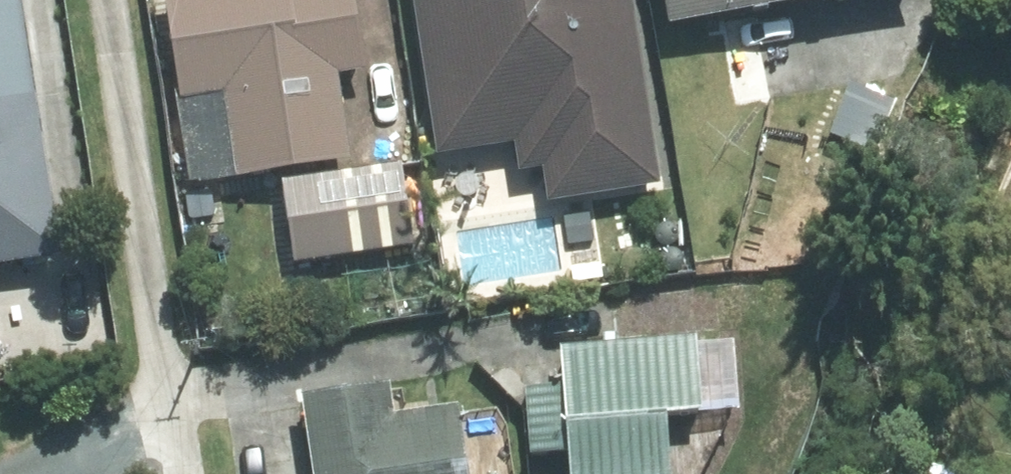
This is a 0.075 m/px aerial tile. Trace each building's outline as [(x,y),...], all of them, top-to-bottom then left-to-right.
[(185,102),(226,96),(239,182),(354,164),(341,79),(371,74),(360,0),(169,0),(185,102)] [(617,0),(505,0),(518,87),(627,69),(617,0)] [(673,30),(855,0),(668,0),(673,30)] [(57,72),(0,40),(0,176),(57,72)] [(528,189),(516,106),(432,118),(445,201),(528,189)] [(420,239),(409,164),(306,180),(317,256),(420,239)] [(474,230),(447,233),(450,265),(478,262),(474,230)] [(574,473),(676,473),(673,422),(708,420),(703,343),(566,352),(574,473)] [(394,388),(305,401),(317,473),(471,473),(461,410),(399,419),(394,388)] [(533,463),(534,473),(571,473),(570,460),(533,463)]
